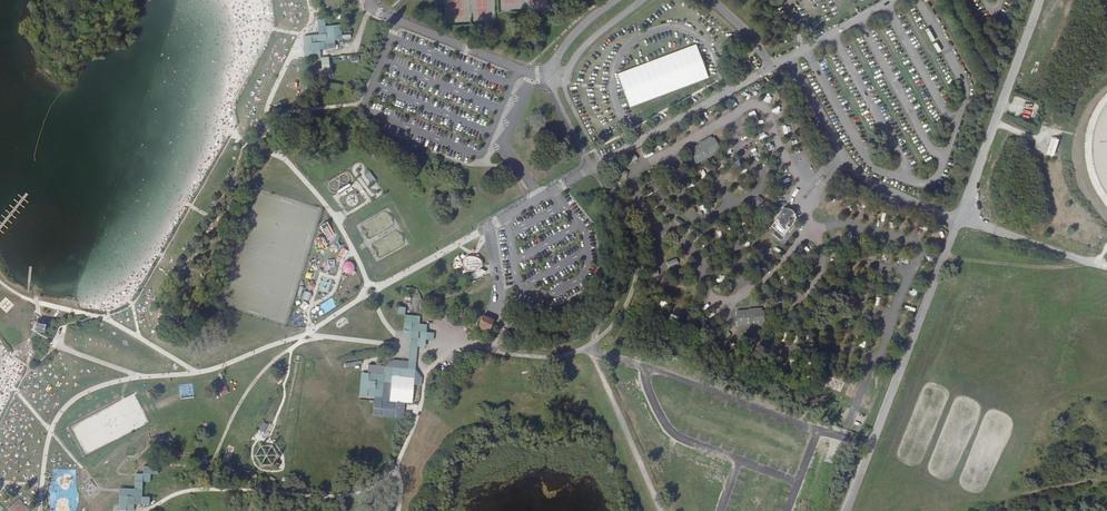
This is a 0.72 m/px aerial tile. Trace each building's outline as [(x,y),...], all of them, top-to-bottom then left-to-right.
[(341,25),(325,27),(325,19),(317,20),(319,35),(303,37),(306,59),(321,58),(320,50),(335,49),(335,41),(343,40),(341,25)] [(329,58),(322,58),(324,77),(330,76),(329,58)] [(817,61),(821,70),(828,67),(824,58),(817,61)] [(296,78),(290,84),(293,87),(299,81),(296,78)] [(1030,120),(1032,112),(1024,110),(1022,118),(1030,120)] [(692,149),(693,153),(696,159),(697,159),(699,162),(710,157),(720,151),(716,146),(718,145),(716,141),(714,142),(711,137),(701,142),(702,143),(692,149)] [(628,165),(637,159),(633,153),(624,160),(628,165)] [(370,171),(365,174),(372,184),(377,180),(370,171)] [(759,197),(754,199),(754,205),(758,207),(763,205),(763,200),(759,197)] [(656,205),(659,209),(666,205),(663,200),(656,205)] [(784,208),(778,214),(779,215),(779,216),(779,217),(771,226),(776,230),(773,233),(781,240),(790,230),(790,229),(794,225),(793,224),(796,221),(795,220),(797,218),(795,216),(796,215),(790,209),(790,210),(789,208),(788,210),(786,208),(785,209),(784,208)] [(675,217),(672,222),(681,228),(684,223),(675,217)] [(683,229),(688,233),(692,229),(687,224),(683,229)] [(468,255),(461,255),(454,260),(451,270),(454,271),(458,274),(460,278),(463,272),(464,274),(468,274),(468,272),(475,272),(478,278),(483,277),(487,274),(490,273),(489,265),(483,264),(482,259),(476,256),(474,255),(468,255)] [(667,267),(677,263),(675,258),(665,261),(667,267)] [(344,261),(341,271),(352,274),(355,264),(344,261)] [(316,281),(318,272),(305,268),(302,277),(316,281)] [(305,291),(302,299),(309,301),(311,293),(305,291)] [(9,308),(10,308),(13,304),(6,298),(0,304),(0,306),(5,311),(9,308)] [(304,301),(298,310),(301,312),(307,304),(304,301)] [(762,308),(751,309),(751,310),(739,311),(739,314),(738,316),(738,322),(740,322),(740,326),(752,325),(752,326),(763,326),(762,319),(764,319),(764,315),(762,315),(762,308)] [(427,325),(420,324),(420,316),(406,315),(405,323),(404,323),(403,338),(411,339),(410,347),(409,362),(416,362),(417,357),(418,347),(425,348),(426,340),(434,341),(434,333),(427,332),(427,325)] [(494,320),(483,316),(478,328),(488,333),(494,320)] [(40,320),(30,321),(31,330),(36,334),(37,333),(37,331),(45,333),(46,324),(44,319),(40,320)] [(520,323),(512,320),(506,334),(515,337),(518,330),(517,330),(520,323)] [(416,362),(409,362),(393,360),(385,367),(385,375),(384,383),(391,383),(392,375),(415,378),(416,370),(416,362)] [(423,378),(416,370),(415,378),(414,385),(422,386),(423,378)] [(384,383),(385,375),(361,373),(359,396),(375,397),(373,416),(404,418),(405,403),(382,401),(384,383)] [(829,381),(827,388),(839,391),(841,384),(829,381)] [(229,393),(226,385),(219,388),(221,396),(229,393)] [(269,423),(260,419),(256,427),(258,428),(265,432),(269,423)] [(228,445),(223,457),(229,460),(234,448),(228,445)] [(267,452),(267,454),(262,456),(265,466),(275,462),(273,455),(272,456),(270,451),(267,452)] [(150,467),(144,467),(144,475),(136,475),(136,490),(121,489),(120,492),(120,510),(135,510),(135,505),(129,505),(129,497),(138,497),(138,480),(150,480),(150,477),(146,477),(146,475),(150,475),(150,467)] [(160,468),(150,467),(150,475),(146,475),(146,477),(150,477),(150,480),(138,480),(138,497),(129,497),(129,505),(135,505),(151,505),(151,498),(143,498),(143,483),(152,483),(152,475),(159,475),(160,468)] [(81,488),(89,497),(98,489),(90,480),(81,488)]
